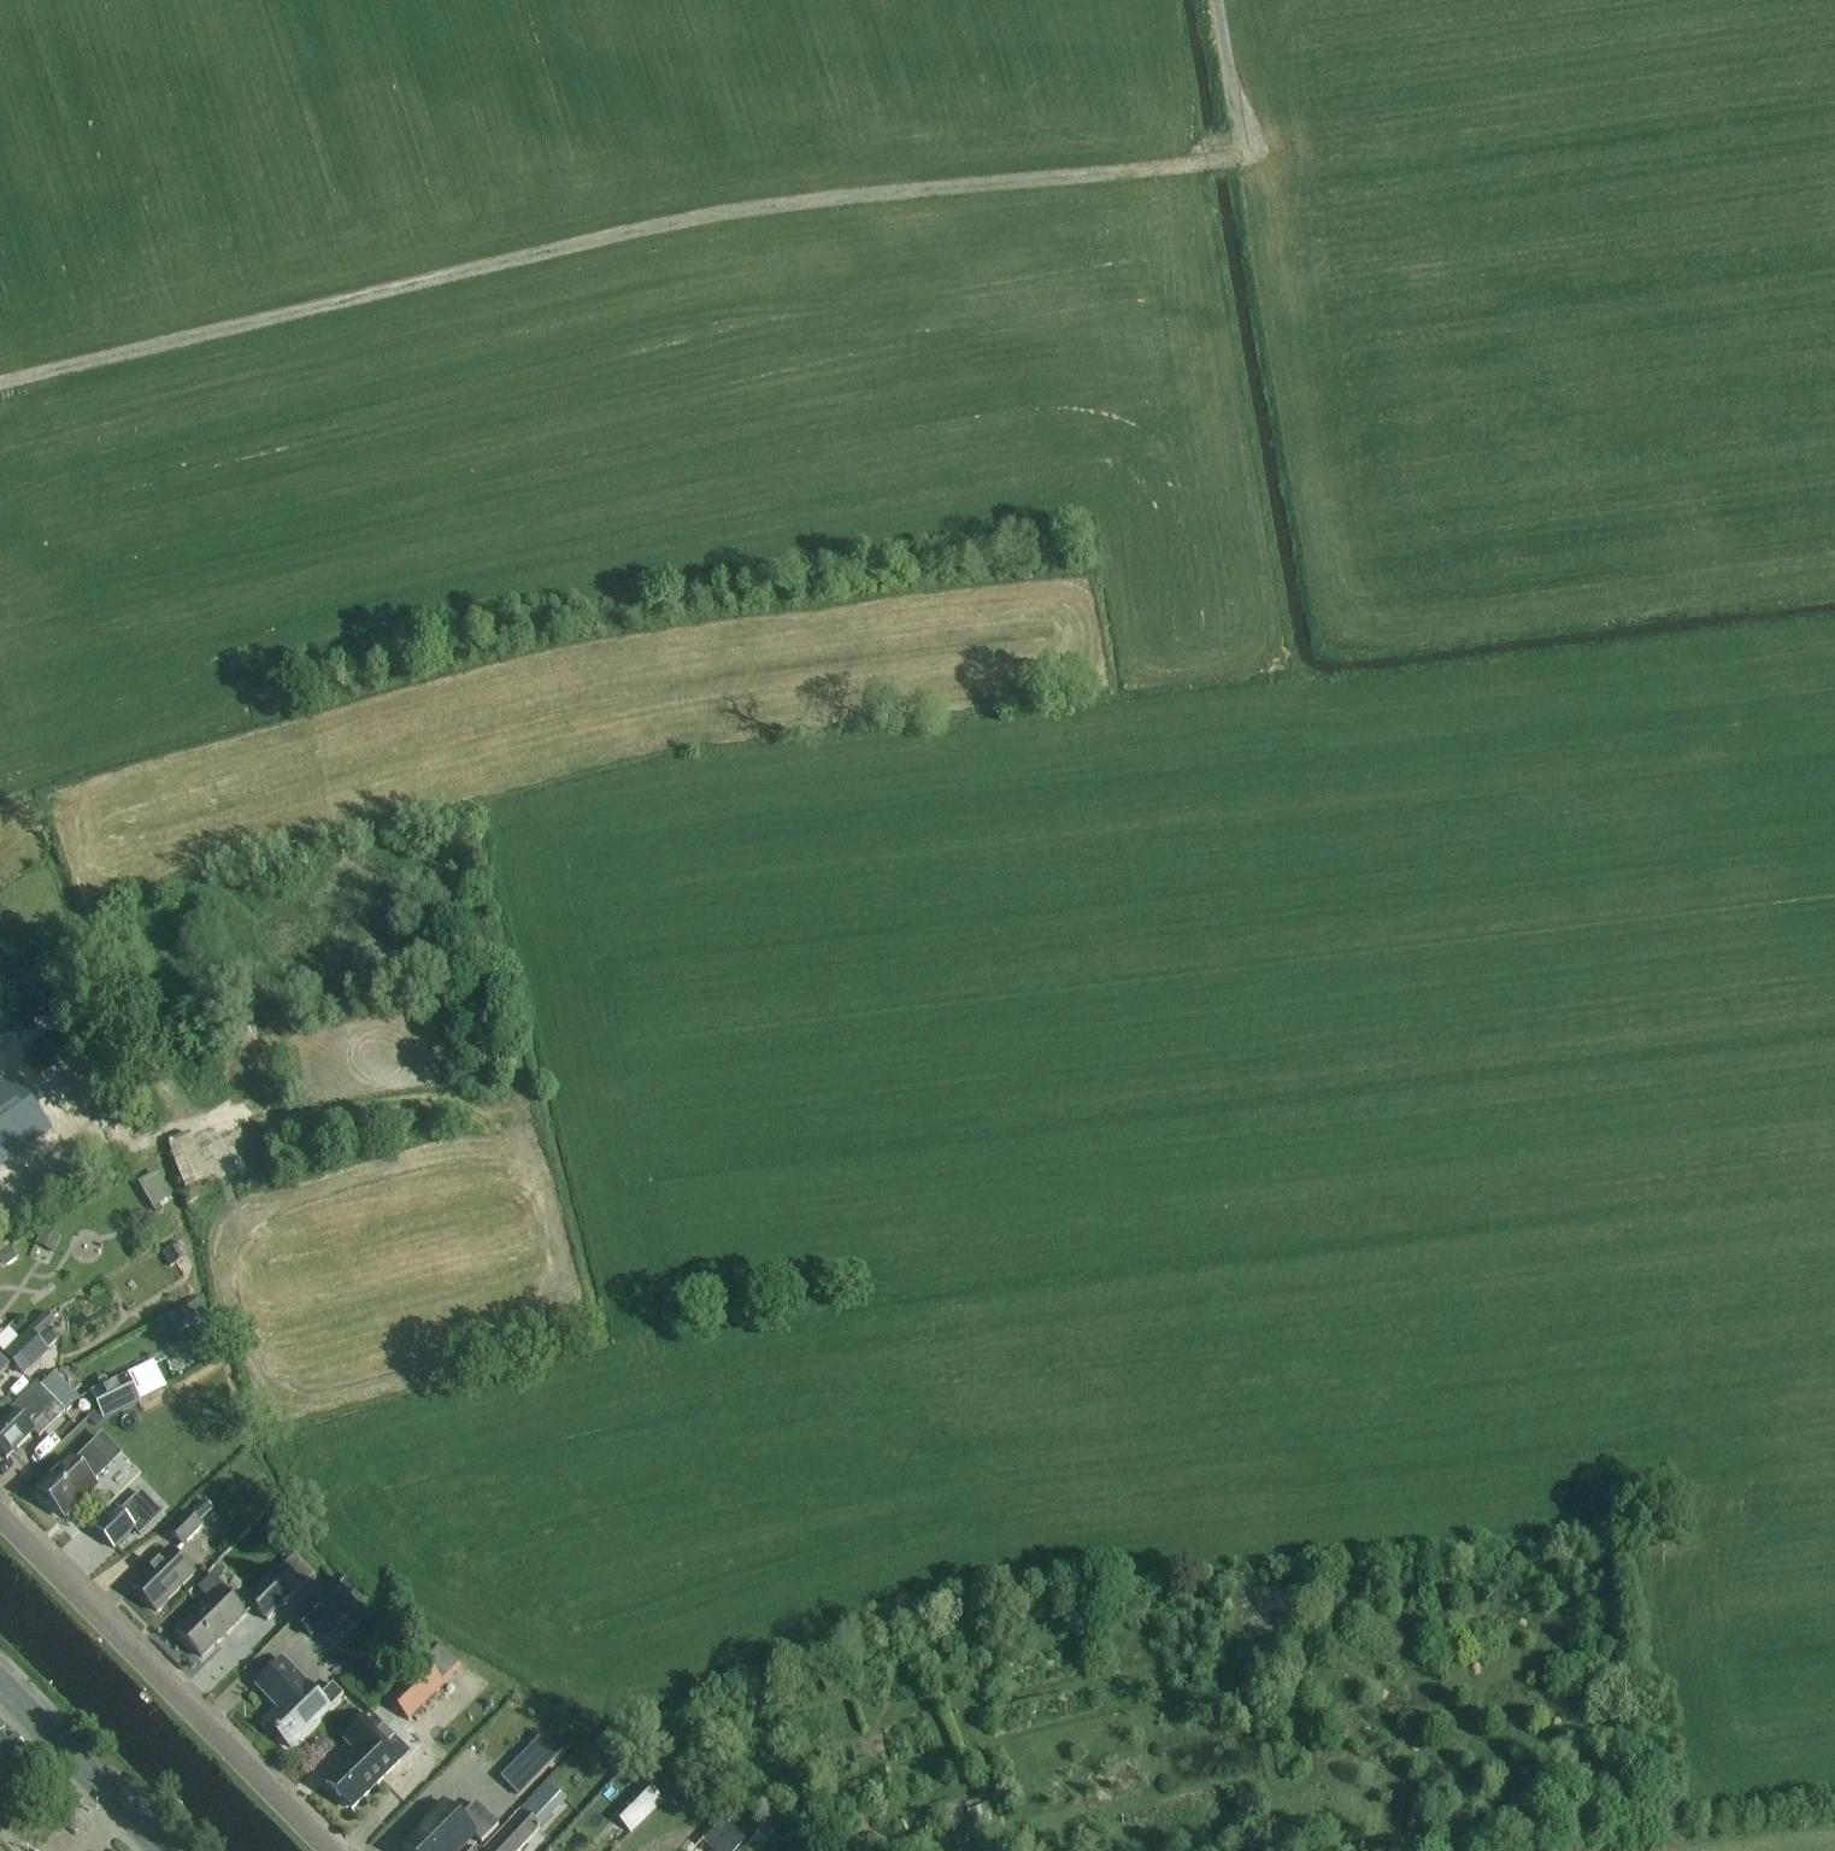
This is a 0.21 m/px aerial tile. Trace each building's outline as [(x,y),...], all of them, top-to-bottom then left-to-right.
[(157,1172),(138,1183),(152,1209),(172,1198),(157,1172)] [(61,1239),(43,1230),(36,1245),(54,1254),(61,1239)] [(187,1260),(181,1247),(163,1255),(170,1268),(187,1260)] [(0,1254),(0,1266),(3,1271),(18,1262),(9,1248),(0,1254)] [(199,1303),(180,1314),(188,1328),(207,1318),(199,1303)] [(4,1355),(25,1377),(50,1354),(49,1352),(60,1342),(51,1331),(58,1325),(48,1314),(4,1355)] [(9,1368),(0,1359),(0,1378),(9,1368)] [(128,1376),(91,1394),(100,1413),(96,1415),(100,1423),(103,1421),(104,1422),(141,1404),(154,1398),(140,1370),(128,1376)] [(14,1415),(0,1429),(0,1455),(6,1461),(33,1434),(40,1440),(66,1414),(37,1386),(11,1412),(14,1415)] [(40,1500),(46,1506),(50,1506),(64,1520),(97,1488),(93,1484),(108,1470),(89,1451),(74,1465),(70,1461),(38,1493),(40,1495),(40,1500)] [(214,1510),(206,1501),(170,1535),(182,1548),(202,1529),(198,1525),(214,1510)] [(140,1538),(150,1528),(128,1505),(118,1515),(134,1531),(140,1538)] [(132,1589),(156,1613),(193,1577),(169,1553),(132,1589)] [(267,1624),(301,1590),(281,1570),(247,1604),(267,1624)] [(208,1602),(176,1634),(201,1660),(245,1617),(219,1591),(223,1587),(212,1576),(197,1591),(208,1602)] [(311,1640),(325,1627),(334,1637),(352,1620),(349,1617),(358,1607),(351,1601),(355,1597),(337,1580),(294,1623),(311,1640)] [(388,1700),(410,1723),(464,1670),(442,1647),(388,1700)] [(264,1724),(290,1750),(344,1697),(333,1685),(319,1699),(282,1662),(256,1687),(279,1710),(264,1724)] [(359,1751),(325,1785),(341,1801),(341,1804),(346,1809),(350,1809),(351,1811),(399,1763),(413,1749),(374,1714),(348,1740),(359,1751)] [(25,1756),(10,1741),(9,1742),(0,1733),(0,1780),(25,1756)] [(542,1736),(529,1749),(548,1766),(560,1754),(542,1736)] [(647,1787),(638,1796),(654,1811),(663,1803),(647,1787)] [(405,1850),(460,1850),(473,1837),(481,1845),(498,1828),(475,1805),(460,1821),(443,1803),(423,1823),(427,1826),(403,1850),(405,1850)] [(490,1850),(520,1850),(539,1830),(524,1815),(490,1850)] [(701,1842),(711,1850),(734,1850),(745,1839),(723,1818),(701,1842)]
